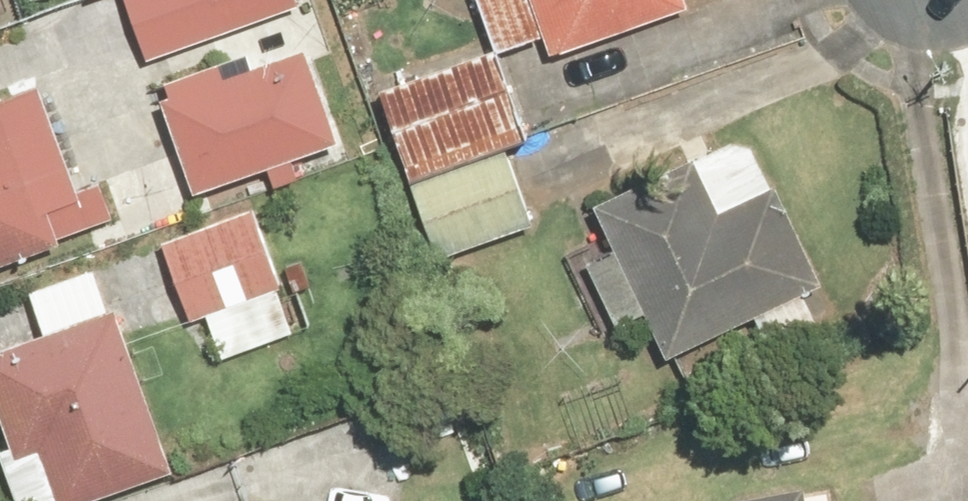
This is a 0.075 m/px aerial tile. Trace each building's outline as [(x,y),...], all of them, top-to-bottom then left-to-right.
[(151,57),(320,9),(317,0),(134,0),(151,57)] [(507,48),(548,36),(553,52),(713,4),(712,0),(493,0),(507,48)] [(236,54),(168,79),(208,185),(347,132),(313,43),(242,70),(236,54)] [(502,45),(394,86),(425,169),(533,129),(502,45)] [(107,224),(56,78),(0,98),(0,262),(107,224)] [(591,266),(617,322),(660,302),(685,354),(839,282),(761,118),(602,194),(628,249),(591,266)] [(519,150),(427,184),(453,251),(544,217),(519,150)] [(215,310),(233,357),(280,339),(264,298),(296,286),(266,205),(164,243),(193,319),(215,310)] [(41,288),(53,324),(0,341),(0,414),(29,500),(123,500),(191,478),(131,298),(118,302),(106,266),(41,288)] [(740,488),(742,500),(823,500),(818,474),(740,488)]
